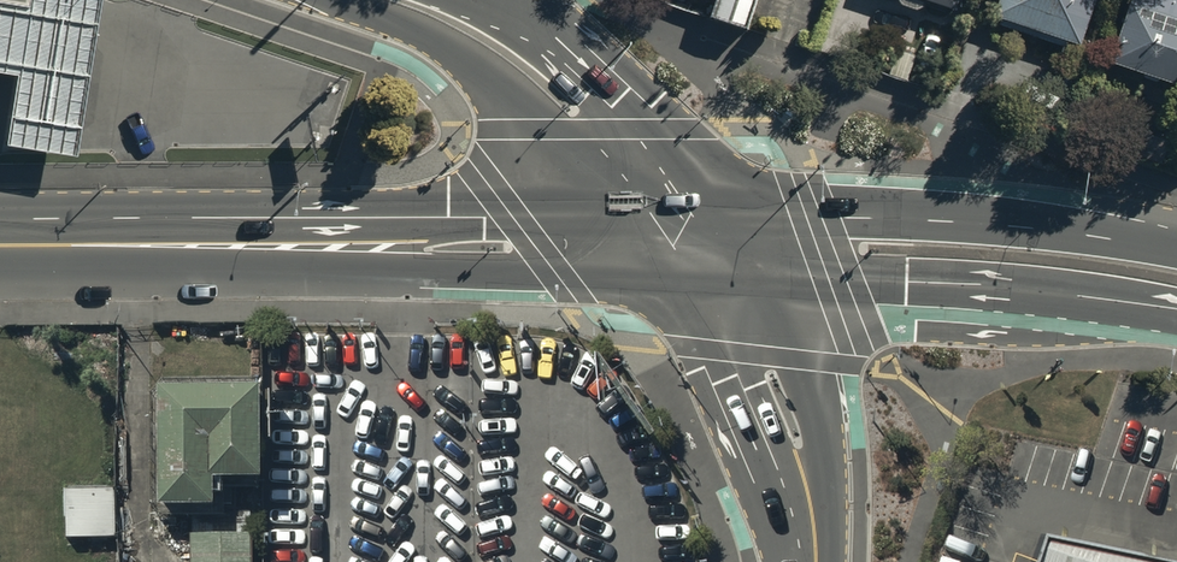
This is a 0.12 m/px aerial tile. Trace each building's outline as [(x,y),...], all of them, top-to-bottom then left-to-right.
[(0,10),(0,77),(21,80),(9,151),(76,161),(101,3),(84,0),(32,0),(29,15),(0,10)] [(713,21),(750,33),(760,0),(720,0),(713,21)] [(892,5),(951,26),(960,0),(894,0),(892,5)] [(1082,50),(1100,0),(1004,0),(997,20),(1082,50)] [(1176,81),(1176,0),(1131,0),(1110,57),(1176,81)] [(259,489),(259,400),(165,400),(166,521),(217,521),(217,490),(259,489)] [(114,496),(69,496),(69,538),(114,538),(114,496)] [(1049,537),(1041,561),(1175,561),(1049,537)] [(192,546),(192,561),(254,561),(254,546),(192,546)]
